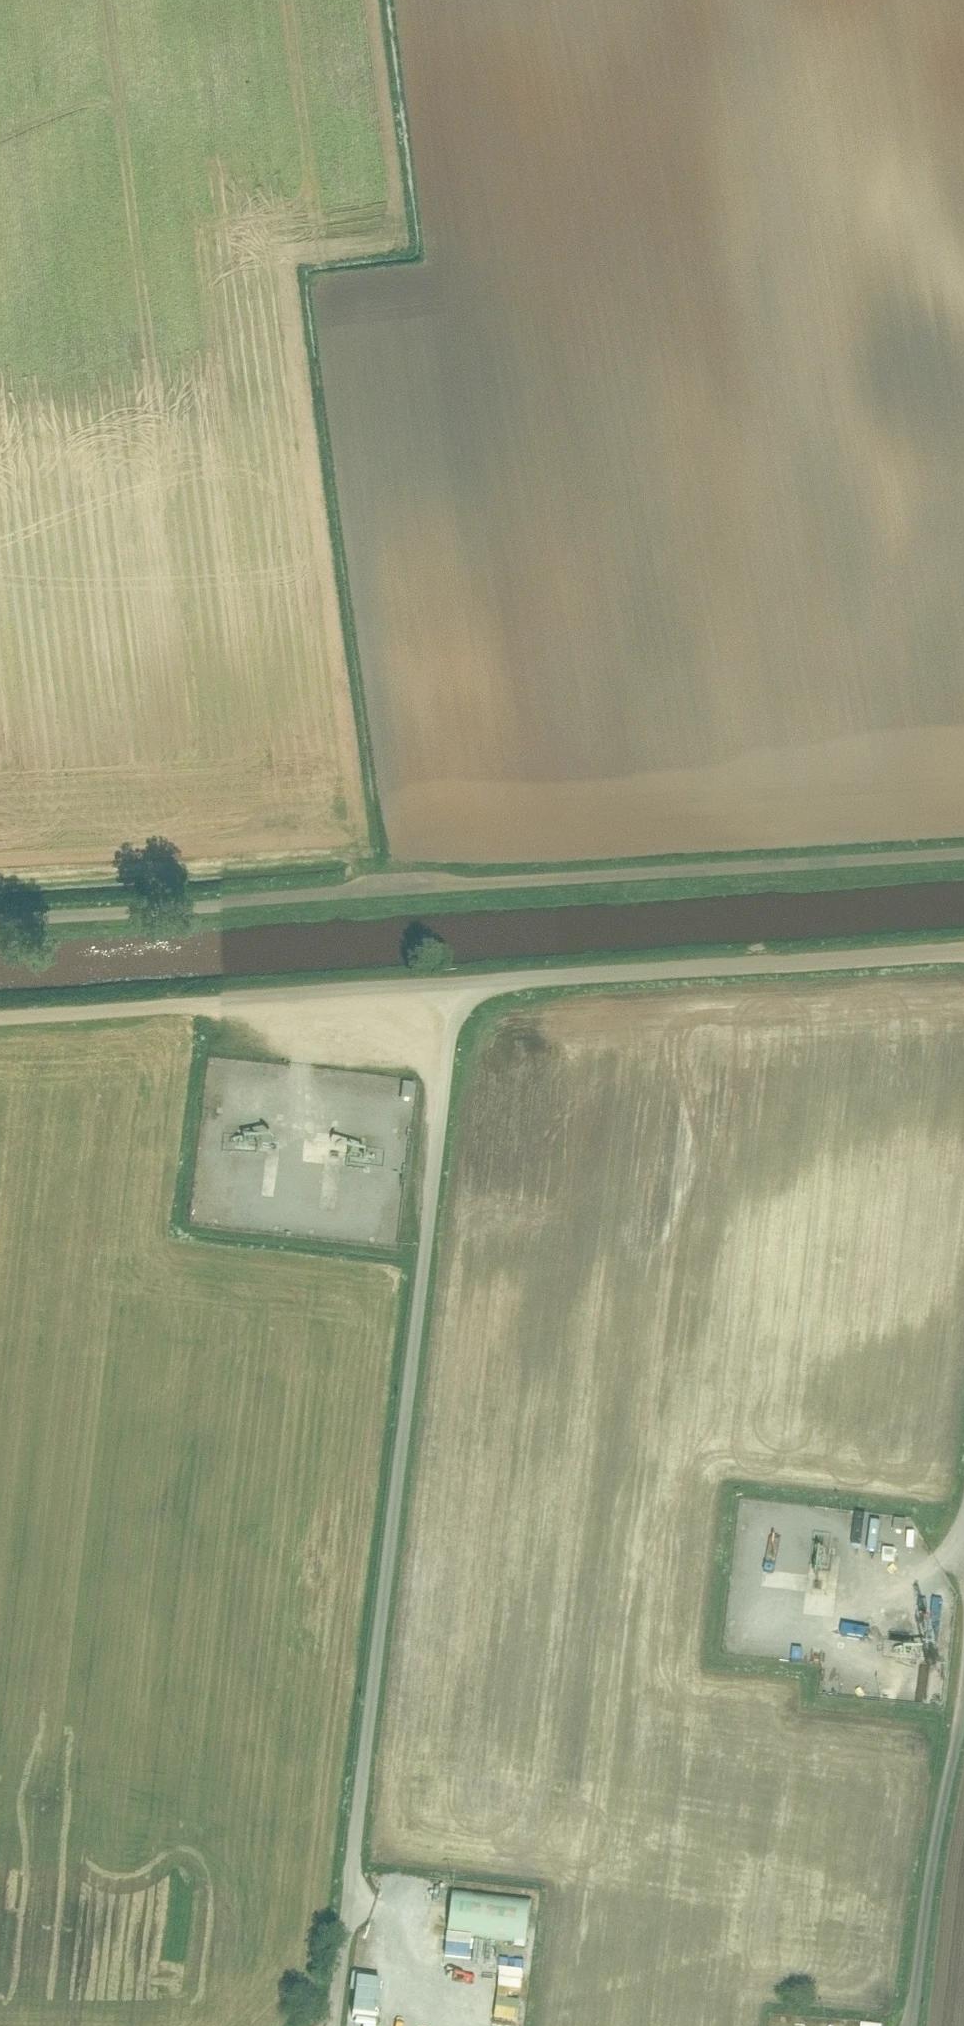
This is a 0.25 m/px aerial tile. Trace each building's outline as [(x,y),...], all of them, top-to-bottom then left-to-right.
[(408,1080),(407,1096),(421,1097),(423,1082),(408,1080)] [(527,1941),(528,1934),(527,1926),(525,1923),(522,1919),(518,1916),(514,1914),(507,1914),(499,1916),(493,1920),(491,1923),(489,1927),(487,1934),(489,1942),(491,1946),(495,1950),(501,1953),(506,1954),(510,1954),(518,1952),(523,1947),(527,1941)] [(514,2000),(516,1992),(514,1984),(512,1980),(510,1977),(503,1972),(499,1971),(493,1971),(486,1972),(481,1975),(478,1978),(475,1982),(474,1986),(473,1993),(475,2000),(478,2005),(480,2008),(486,2011),(489,2012),(495,2013),(500,2012),(503,2011),(508,2008),(510,2006),(514,2000)]
